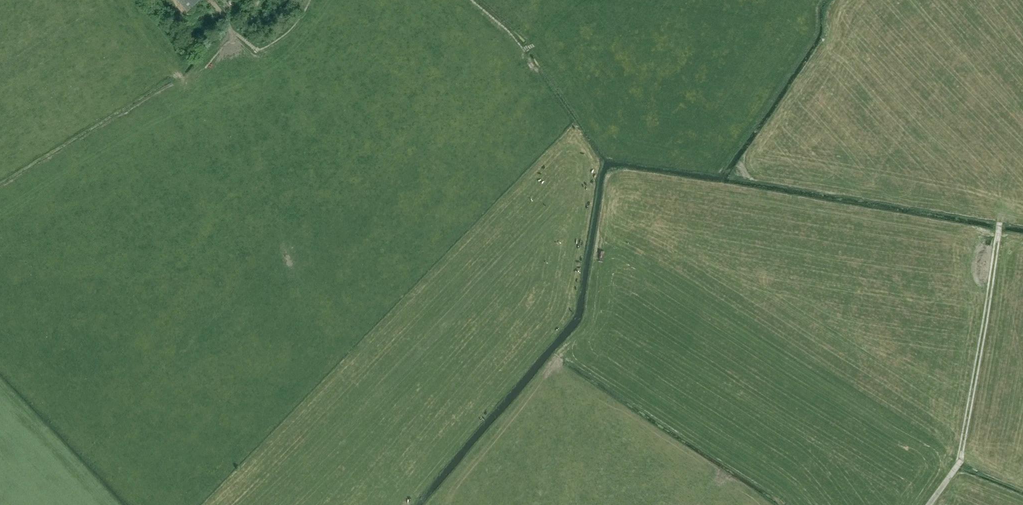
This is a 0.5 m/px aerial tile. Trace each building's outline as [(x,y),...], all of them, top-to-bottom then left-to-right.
[(186,12),(199,0),(176,0),(186,12)]
